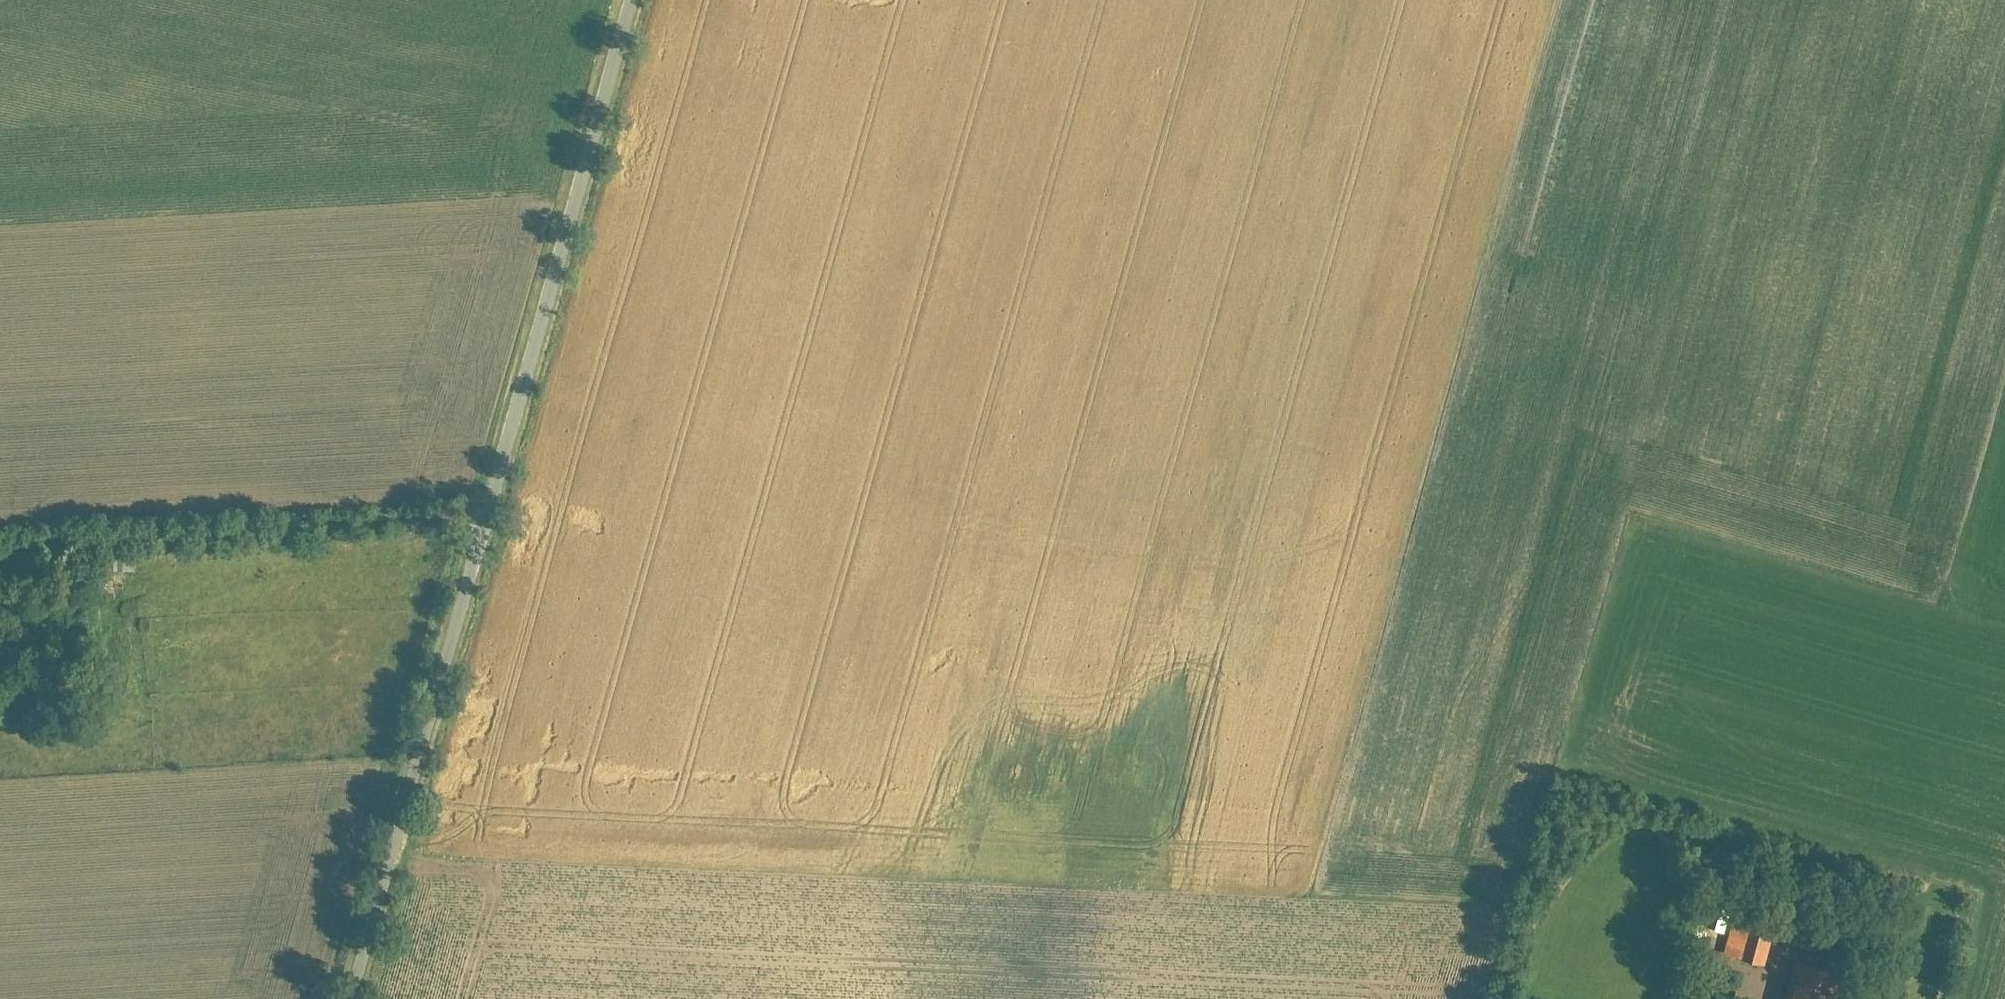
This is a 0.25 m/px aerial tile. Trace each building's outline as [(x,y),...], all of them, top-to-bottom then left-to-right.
[(1746,908),(1732,956),(1764,965),(1777,917),(1746,908)] [(1796,998),(1847,998),(1853,975),(1806,963),(1796,998)]
